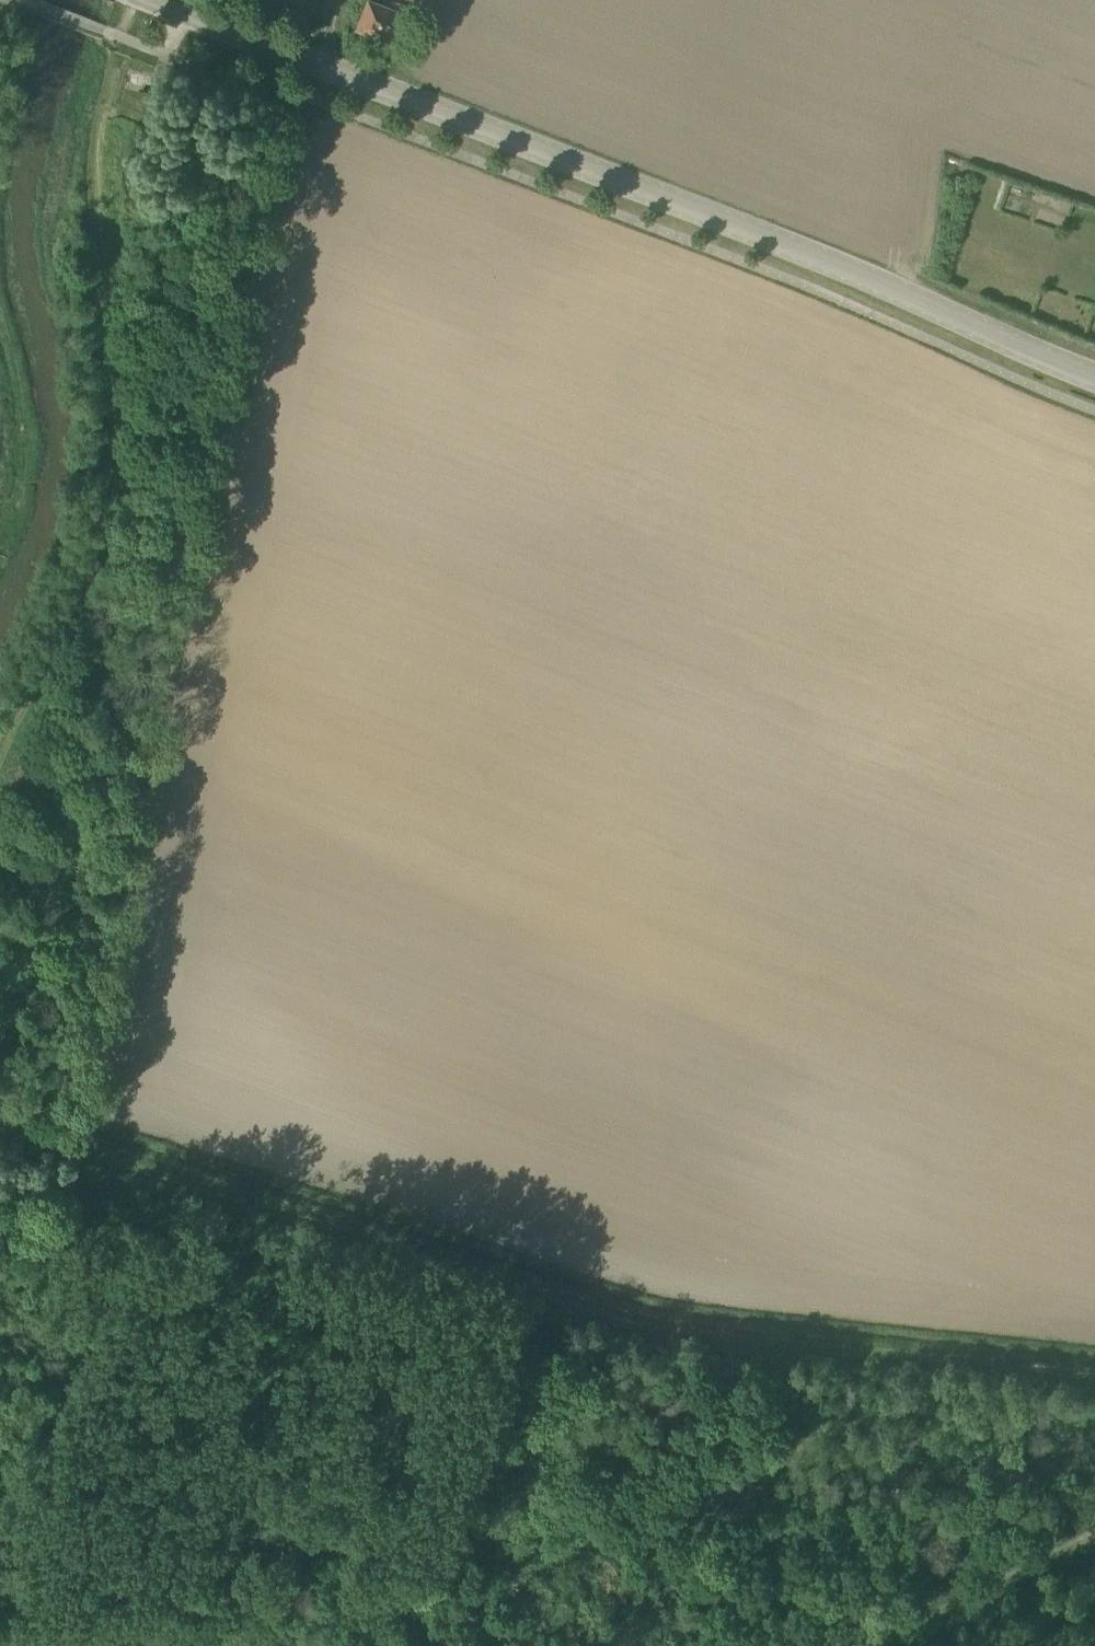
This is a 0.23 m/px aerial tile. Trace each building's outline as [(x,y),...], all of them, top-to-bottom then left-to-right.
[(397,42),(407,15),(369,0),(358,27),(397,42)]
